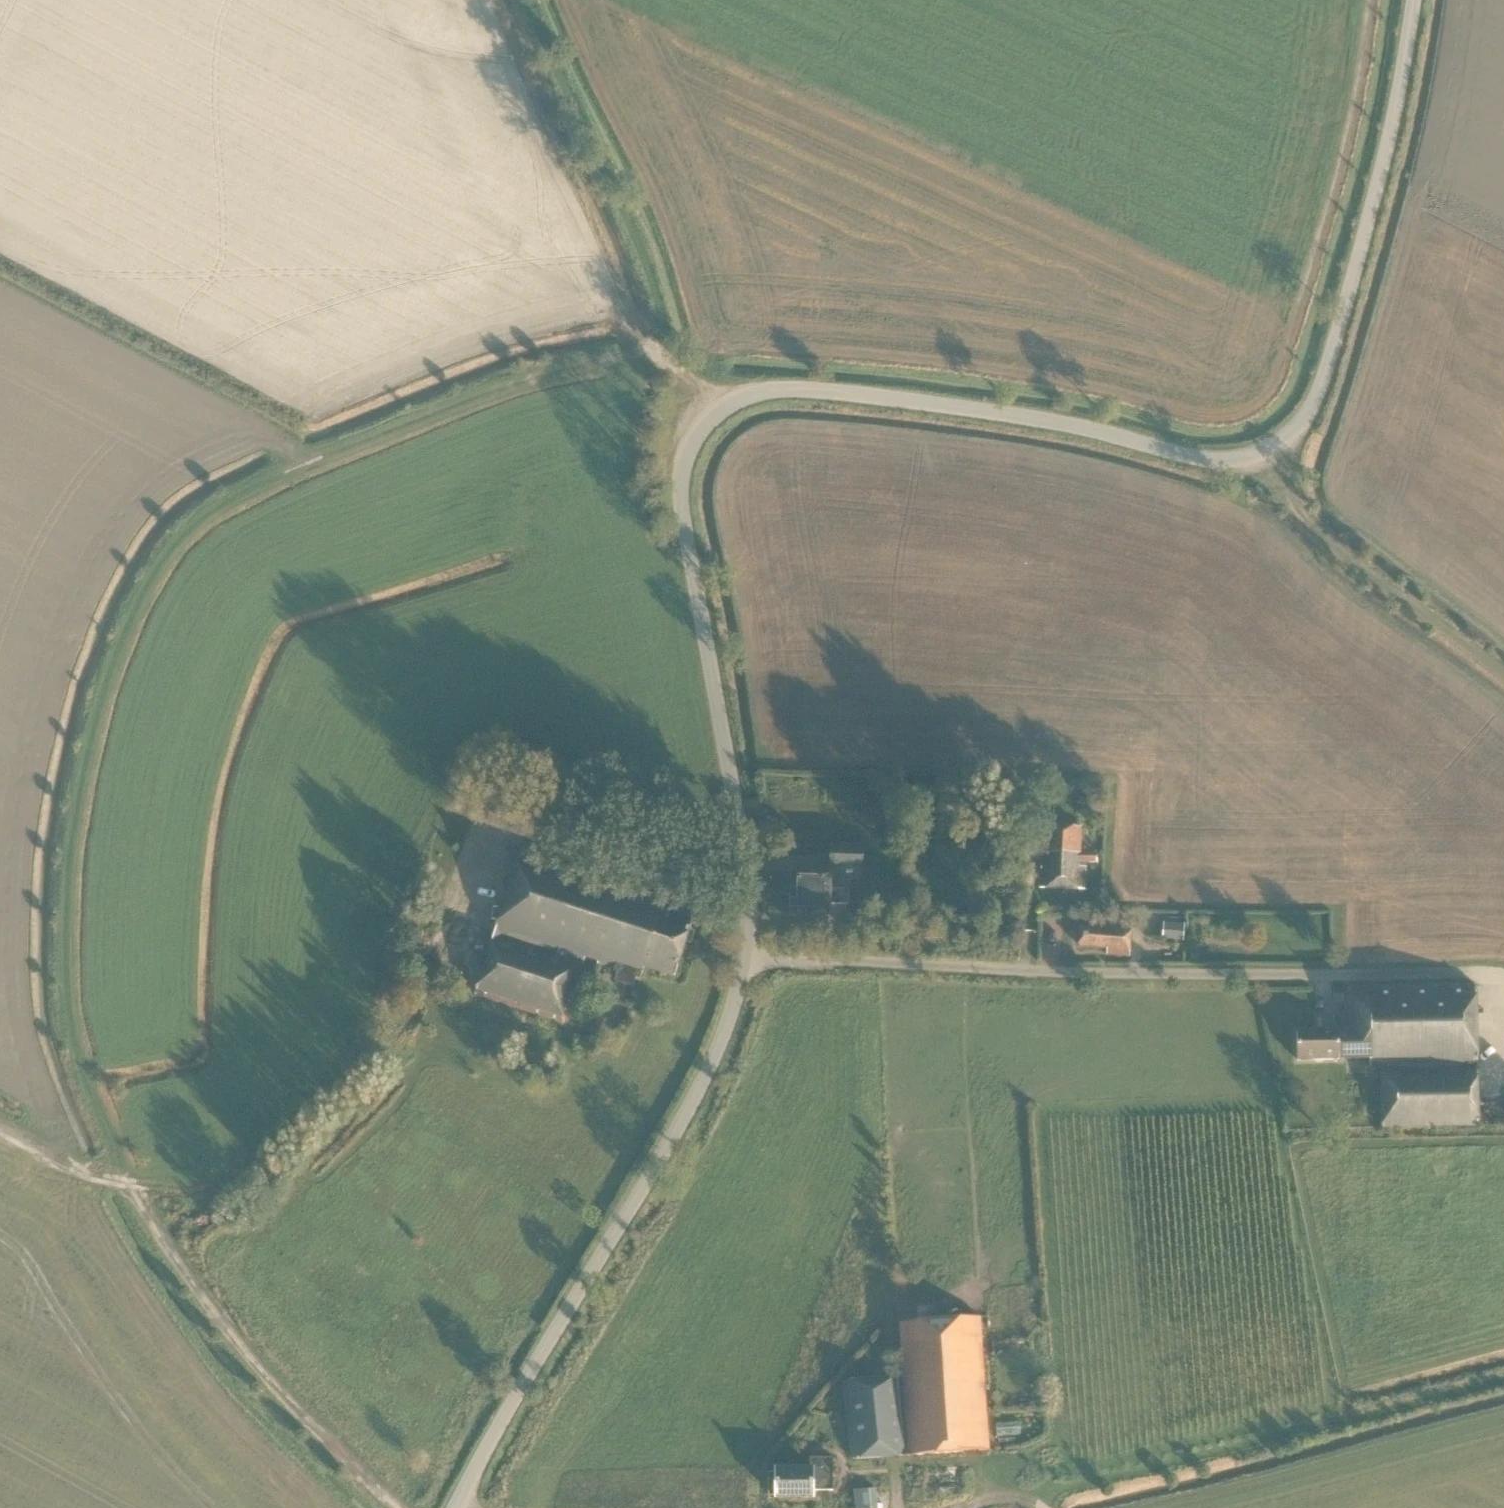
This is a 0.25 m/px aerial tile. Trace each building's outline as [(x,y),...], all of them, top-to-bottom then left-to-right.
[(1097,862),(1097,853),(1080,853),(1081,827),(1046,826),(1046,852),(1040,852),(1039,888),(1085,890),(1086,867),(1079,866),(1080,861),(1097,862)] [(863,845),(830,844),(830,868),(862,869),(863,845)] [(564,1022),(584,960),(585,956),(599,961),(598,964),(617,971),(614,980),(633,987),(636,977),(641,978),(644,966),(675,976),(681,956),(693,919),(662,910),(666,898),(520,851),(475,994),(564,1022)] [(817,915),(829,916),(830,916),(830,903),(848,903),(849,889),(831,888),(831,872),(792,871),(791,895),(790,895),(790,915),(798,915),(797,925),(817,925),(817,915)] [(1183,941),(1184,924),(1163,922),(1161,939),(1183,941)] [(1103,929),(1102,929),(1081,927),(1080,945),(1108,948),(1107,953),(1128,955),(1130,925),(1104,923),(1103,929)] [(872,941),(872,930),(863,929),(863,941),(872,941)] [(1382,1127),(1478,1125),(1476,985),(1350,987),(1351,1030),(1338,1030),(1297,1030),(1297,1059),(1339,1059),(1339,1058),(1370,1057),(1370,1067),(1381,1067),(1382,1127)] [(980,1316),(900,1322),(904,1376),(845,1381),(852,1459),(989,1449),(980,1316)] [(1023,1420),(1001,1421),(1002,1433),(1024,1432),(1023,1420)] [(813,1490),(829,1490),(833,1490),(833,1457),(812,1457),(812,1468),(776,1468),(776,1497),(813,1497),(813,1490)] [(855,1489),(857,1507),(878,1507),(876,1487),(855,1489)]
